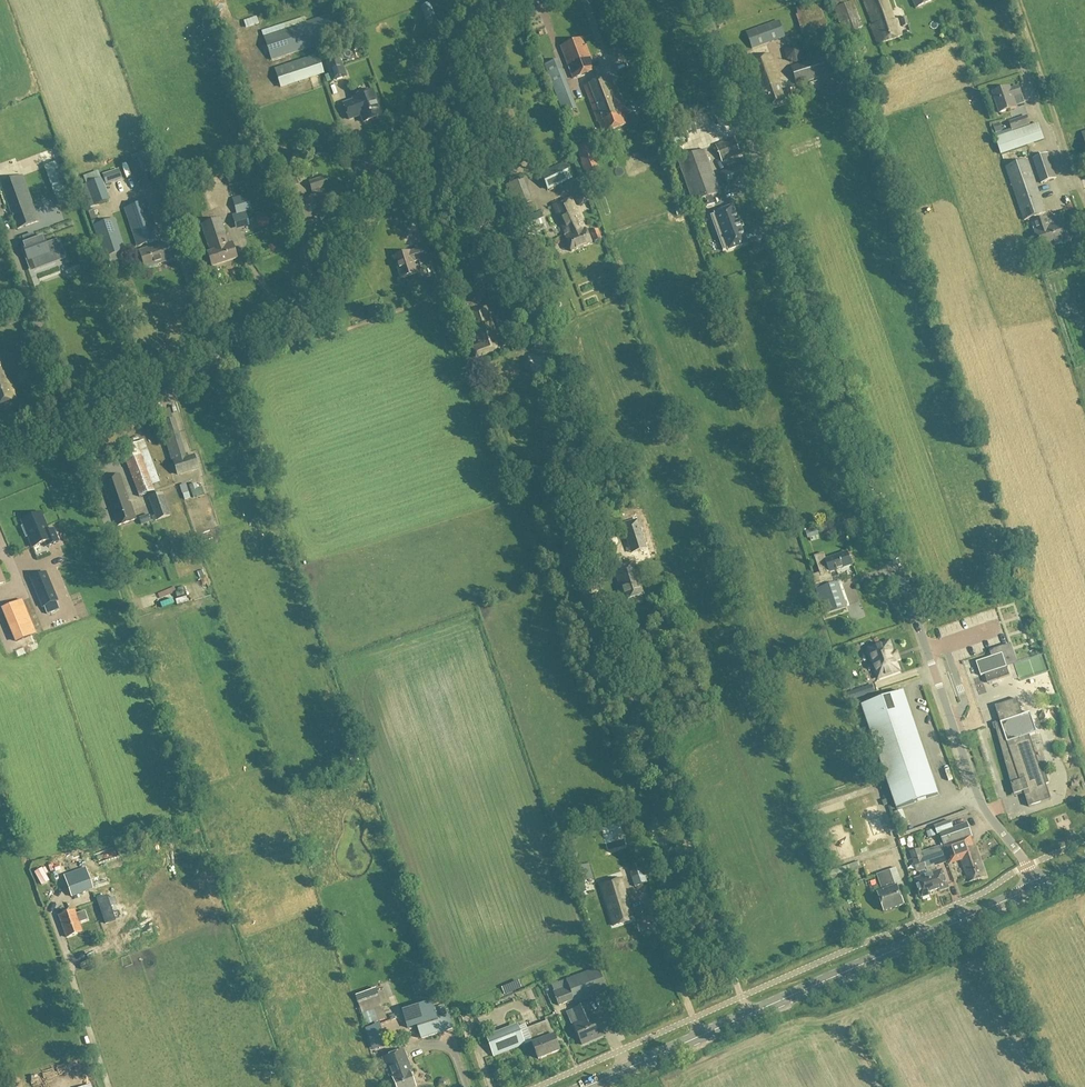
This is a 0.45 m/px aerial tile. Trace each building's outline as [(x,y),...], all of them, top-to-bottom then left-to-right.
[(844,0),(827,0),(830,8),(845,3),(844,0)] [(872,26),(878,44),(902,36),(896,20),(894,21),(886,0),(863,0),(872,26)] [(802,35),(826,27),(818,2),(795,9),(797,15),(795,16),(802,35)] [(860,45),(855,30),(862,27),(852,2),(835,9),(845,34),(843,35),(848,50),(860,45)] [(429,3),(421,6),(427,23),(435,20),(429,3)] [(243,26),(255,22),(253,15),(240,18),(243,26)] [(328,16),(263,37),(271,61),(335,40),(328,16)] [(534,31),(544,27),(540,17),(529,21),(534,31)] [(906,18),(900,19),(902,27),(908,25),(906,18)] [(746,33),(752,50),(783,38),(777,22),(746,33)] [(614,36),(620,33),(617,25),(611,27),(614,36)] [(226,50),(230,49),(225,35),(221,37),(226,50)] [(595,71),(582,39),(560,47),(573,79),(595,71)] [(770,55),(748,63),(758,93),(761,92),(766,108),(784,102),(778,86),(781,85),(770,55)] [(323,73),(317,56),(275,70),(280,87),(323,73)] [(832,56),(791,68),(796,84),(837,72),(832,56)] [(346,77),(340,58),(326,63),(332,82),(346,77)] [(563,114),(575,109),(560,69),(547,74),(563,114)] [(611,77),(583,88),(597,125),(599,124),(603,135),(626,126),(622,115),(624,114),(611,77)] [(1010,88),(993,94),(999,114),(1016,108),(1013,98),(1021,96),(1018,88),(1010,90),(1010,88)] [(793,90),(786,92),(789,99),(795,97),(793,90)] [(353,98),(354,101),(343,105),(348,120),(356,117),(355,115),(360,113),(363,123),(381,116),(378,109),(379,109),(372,91),(353,98)] [(641,111),(649,120),(656,114),(648,105),(641,111)] [(634,113),(629,115),(632,127),(638,125),(634,113)] [(1026,117),(1010,122),(1013,131),(1029,126),(1026,117)] [(345,124),(349,132),(355,130),(352,121),(345,124)] [(1038,124),(996,139),(1001,153),(1043,138),(1038,124)] [(35,144),(51,139),(47,125),(31,131),(35,144)] [(733,139),(715,146),(721,163),(740,156),(733,139)] [(304,142),(291,146),(297,162),(309,158),(304,142)] [(587,175),(599,170),(593,154),(587,156),(584,146),(576,149),(587,175)] [(705,152),(678,161),(693,203),(703,199),(707,208),(714,206),(711,196),(719,194),(705,152)] [(1047,154),(1032,159),(1041,184),(1055,179),(1047,154)] [(149,157),(131,163),(140,188),(157,182),(149,157)] [(61,161),(44,167),(60,209),(77,203),(72,191),(61,161)] [(1027,161),(1006,169),(1024,221),(1046,213),(1027,161)] [(565,165),(563,162),(540,173),(541,176),(548,191),(572,180),(565,165)] [(720,174),(725,189),(746,181),(740,166),(720,174)] [(35,204),(43,202),(30,167),(22,170),(35,204)] [(227,175),(230,186),(244,182),(239,172),(227,175)] [(38,222),(22,177),(1,185),(17,230),(38,222)] [(109,181),(113,193),(125,189),(121,177),(109,181)] [(314,197),(299,202),(304,220),(326,213),(318,190),(328,187),(325,178),(310,183),(314,197)] [(79,188),(87,208),(109,201),(101,180),(79,188)] [(569,184),(579,206),(589,201),(579,180),(569,184)] [(521,205),(530,203),(528,189),(519,191),(521,205)] [(235,215),(232,215),(236,230),(249,226),(245,213),(252,211),(247,195),(232,199),(235,215)] [(550,208),(572,252),(592,242),(570,198),(550,208)] [(145,202),(124,210),(138,248),(158,240),(145,202)] [(684,206),(674,210),(676,216),(687,213),(684,206)] [(715,214),(710,216),(722,251),(727,249),(728,250),(746,244),(732,206),(714,213),(715,214)] [(519,221),(526,238),(546,229),(539,212),(519,221)] [(256,219),(259,229),(269,226),(266,216),(256,219)] [(1047,219),(1035,223),(1038,231),(1034,232),(1041,251),(1070,241),(1063,222),(1049,227),(1047,219)] [(114,220),(93,227),(104,258),(124,251),(114,220)] [(221,220),(202,225),(210,253),(208,254),(212,268),(237,260),(233,245),(229,246),(221,220)] [(597,230),(590,233),(594,242),(601,240),(597,230)] [(32,261),(35,271),(57,263),(50,242),(45,244),(42,237),(35,240),(33,235),(23,239),(25,243),(22,245),(29,262),(32,261)] [(167,243),(139,252),(145,269),(172,260),(167,243)] [(415,251),(394,257),(400,279),(416,274),(413,263),(419,261),(420,265),(431,261),(427,245),(415,248),(415,251)] [(467,261),(475,286),(492,280),(483,255),(467,261)] [(424,283),(429,298),(443,294),(438,279),(424,283)] [(330,309),(332,315),(340,312),(338,305),(330,309)] [(467,313),(479,345),(471,348),(475,360),(501,351),(485,307),(467,313)] [(1,317),(5,328),(25,320),(21,310),(1,317)] [(540,322),(529,326),(533,337),(544,332),(540,322)] [(0,332),(0,346),(15,340),(11,328),(0,332)] [(2,361),(0,362),(0,405),(15,400),(2,361)] [(34,368),(23,366),(16,373),(19,382),(30,385),(37,377),(34,368)] [(173,420),(159,424),(171,464),(173,463),(177,476),(197,469),(194,457),(183,460),(175,435),(177,434),(173,420)] [(541,432),(545,443),(556,440),(552,428),(541,432)] [(136,444),(121,450),(139,497),(154,492),(151,483),(157,480),(151,462),(144,464),(136,444)] [(101,481),(117,528),(135,521),(119,475),(101,481)] [(196,484),(189,486),(191,492),(198,490),(196,484)] [(170,516),(162,495),(149,500),(157,521),(170,516)] [(40,513),(21,521),(24,526),(21,527),(26,538),(28,537),(33,548),(45,543),(47,547),(58,542),(53,530),(48,532),(40,513)] [(138,518),(141,526),(151,522),(148,515),(138,518)] [(637,523),(623,528),(631,553),(646,549),(637,523)] [(816,529),(806,532),(809,539),(810,539),(811,542),(820,540),(816,529)] [(630,553),(633,561),(648,557),(646,549),(631,553),(630,553)] [(816,591),(817,590),(825,615),(846,608),(838,584),(834,585),(830,573),(851,566),(847,553),(825,560),(824,555),(815,558),(820,574),(814,576),(815,579),(813,580),(816,591)] [(619,560),(613,562),(616,570),(614,570),(625,601),(644,594),(634,564),(622,568),(619,560)] [(30,579),(43,608),(57,602),(45,573),(30,579)] [(857,600),(846,603),(850,617),(861,614),(857,600)] [(0,629),(0,648),(16,688),(47,676),(24,619),(0,629)] [(841,660),(857,654),(852,642),(836,648),(841,660)] [(899,672),(889,642),(868,649),(878,679),(899,672)] [(1002,654),(976,663),(981,676),(984,675),(1007,667),(1002,654)] [(984,675),(987,683),(1010,676),(1007,667),(984,675)] [(971,677),(973,692),(980,691),(978,676),(971,677)] [(854,691),(856,699),(875,693),(872,685),(854,691)] [(896,809),(938,795),(904,692),(861,707),(896,809)] [(995,707),(1001,724),(995,726),(1014,795),(1023,792),(1028,807),(1051,800),(1046,785),(1049,783),(1045,773),(1042,774),(1030,736),(1037,733),(1030,713),(1023,715),(1017,699),(995,707)] [(1040,708),(1037,723),(1051,726),(1053,711),(1040,708)] [(985,801),(989,814),(1002,810),(998,797),(985,801)] [(872,803),(861,807),(864,817),(865,817),(870,832),(880,829),(872,803)] [(967,823),(953,828),(950,821),(934,827),(937,835),(939,834),(944,847),(955,843),(955,844),(971,838),(972,838),(967,823)] [(624,839),(619,824),(601,829),(605,844),(624,839)] [(926,832),(930,845),(937,842),(933,830),(926,832)] [(955,843),(944,847),(950,865),(961,861),(969,883),(986,877),(976,848),(974,848),(971,838),(955,844),(955,843)] [(935,894),(919,850),(910,853),(917,873),(919,872),(921,878),(915,881),(921,898),(935,894)] [(923,859),(920,850),(919,850),(935,894),(948,889),(942,871),(936,874),(934,867),(945,863),(941,853),(923,859)] [(859,862),(828,873),(831,880),(862,869),(859,862)] [(872,864),(862,867),(863,873),(874,870),(872,864)] [(41,869),(34,873),(41,886),(49,882),(41,869)] [(93,890),(85,869),(65,876),(71,897),(93,890)] [(643,870),(630,874),(634,888),(647,884),(643,870)] [(884,913),(904,906),(897,886),(895,886),(889,871),(876,875),(882,891),(877,893),(884,913)] [(614,927),(634,921),(620,879),(600,886),(614,927)] [(110,907),(116,905),(114,898),(108,900),(106,896),(97,900),(105,924),(115,921),(110,907)] [(74,912),(59,917),(66,939),(82,933),(79,924),(88,920),(84,911),(75,915),(74,912)] [(556,992),(554,992),(559,1007),(574,1001),(575,1004),(606,993),(600,975),(599,976),(597,970),(554,986),(556,992)] [(419,984),(411,987),(414,995),(422,993),(419,984)] [(362,1001),(366,1009),(372,1006),(368,998),(362,1001)] [(404,1017),(408,1028),(430,1021),(424,1004),(410,1009),(412,1014),(404,1017)] [(443,1005),(434,1008),(437,1018),(446,1015),(443,1005)] [(578,1023),(573,1026),(581,1046),(603,1037),(595,1017),(592,1018),(587,1005),(573,1011),(578,1023)] [(378,1006),(370,1008),(373,1020),(382,1018),(378,1006)] [(518,1011),(521,1022),(533,1018),(530,1007),(518,1011)] [(418,1029),(421,1041),(453,1030),(449,1019),(418,1029)] [(547,1022),(527,1030),(532,1044),(537,1060),(559,1052),(553,1036),(552,1036),(547,1022)] [(377,1029),(367,1030),(369,1048),(380,1047),(377,1029)] [(524,1045),(518,1029),(487,1041),(493,1057),(524,1045)] [(397,1086),(416,1086),(411,1073),(413,1072),(404,1051),(383,1059),(392,1080),(394,1080),(397,1086)] [(444,1079),(436,1078),(435,1086),(444,1086),(444,1079)]
